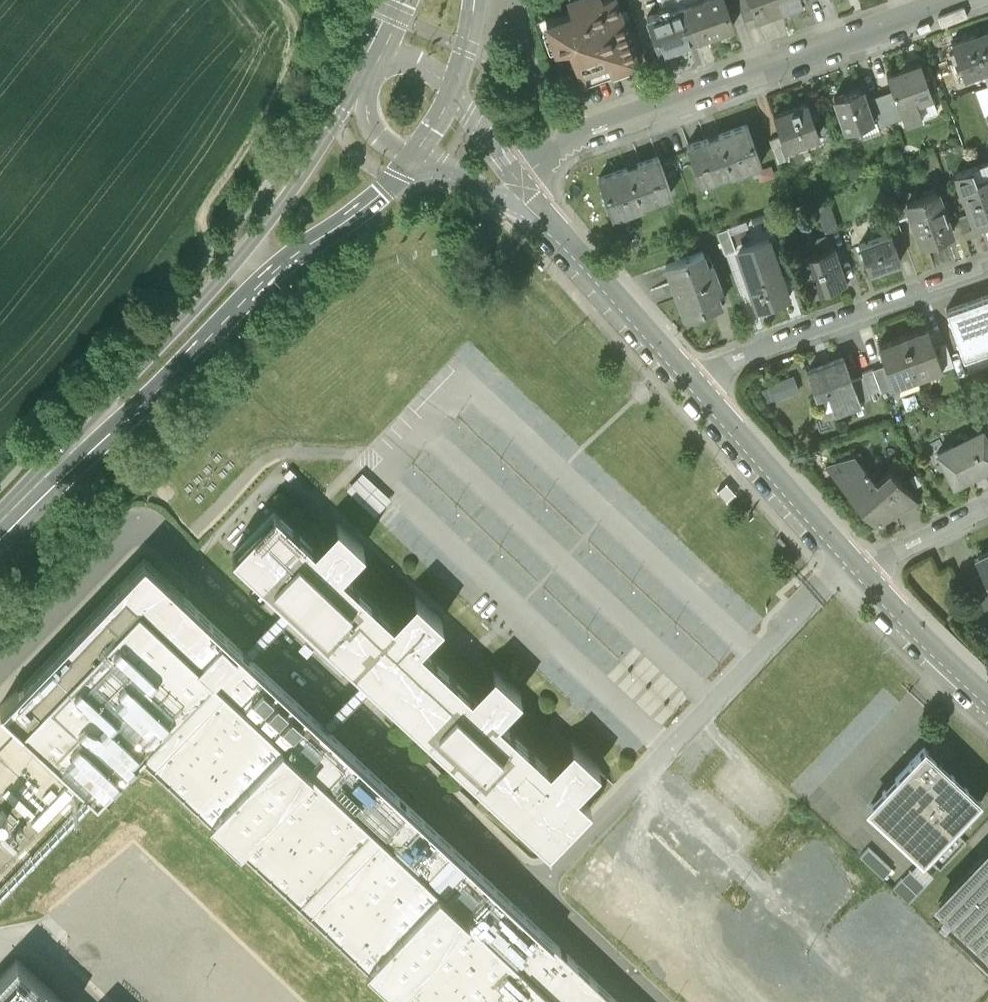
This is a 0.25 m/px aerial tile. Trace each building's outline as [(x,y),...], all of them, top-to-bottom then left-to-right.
[(572,8),(545,17),(555,44),(568,39),(583,80),(637,61),(616,0),(569,0),(572,8)] [(664,13),(685,6),(683,0),(660,0),(664,13)] [(685,6),(696,38),(733,25),(724,0),(700,0),(685,6)] [(744,19),(755,16),(750,0),(737,0),(744,19)] [(755,16),(756,17),(780,9),(777,0),(750,0),(755,16)] [(780,9),(805,0),(777,0),(780,9)] [(664,13),(648,19),(660,51),(696,38),(685,6),(664,13)] [(545,17),(534,21),(543,48),(555,44),(545,17)] [(952,44),(964,79),(983,72),(987,71),(987,31),(952,44)] [(921,64),(887,76),(892,92),(899,109),(900,109),(904,118),(906,124),(922,119),(917,103),(933,97),(921,64)] [(861,90),(834,99),(845,132),(877,121),(870,100),(865,101),(861,90)] [(892,92),(881,96),(891,123),(904,118),(900,109),(899,109),(892,92)] [(808,104),(774,116),(781,136),(786,149),(819,137),(808,104)] [(746,126),(689,146),(701,182),(731,171),(732,174),(759,164),(746,126)] [(781,136),(770,140),(778,163),(789,159),(785,149),(786,149),(781,136)] [(657,157),(600,178),(613,216),(643,206),(642,203),(670,193),(657,157)] [(987,163),(956,174),(970,214),(975,226),(980,224),(983,232),(987,230),(987,164),(987,163)] [(936,193),(907,203),(922,245),(926,244),(928,251),(950,243),(947,236),(951,235),(936,193)] [(830,203),(817,208),(825,230),(838,226),(830,203)] [(970,214),(958,218),(966,238),(983,232),(980,224),(975,226),(970,214)] [(728,227),(717,231),(725,253),(736,249),(728,227)] [(890,235),(860,245),(870,273),(900,262),(890,235)] [(832,247),(805,256),(816,291),(844,282),(832,247)] [(702,252),(666,264),(685,315),(720,302),(715,289),(720,287),(711,263),(706,265),(702,252)] [(774,255),(742,266),(757,308),(769,304),(771,308),(786,303),(784,298),(789,297),(774,255)] [(946,311),(968,373),(987,366),(987,296),(946,311)] [(927,328),(903,337),(916,374),(939,365),(940,365),(934,347),(927,328)] [(903,337),(879,345),(885,364),(892,382),(893,382),(916,374),(903,337)] [(945,343),(934,347),(940,365),(939,365),(941,371),(954,367),(945,343)] [(844,359),(808,371),(817,395),(828,391),(836,413),(860,404),(860,403),(852,381),(844,359)] [(885,364),(873,369),(880,391),(881,393),(895,388),(893,382),(892,382),(885,364)] [(873,369),(861,373),(863,377),(869,395),(880,391),(873,369)] [(776,396),(799,390),(795,373),(771,379),(776,396)] [(863,377),(852,381),(860,403),(871,399),(869,395),(863,377)] [(937,453),(953,485),(987,467),(987,441),(982,430),(937,453)] [(875,482),(866,471),(868,470),(862,463),(860,464),(853,456),(826,466),(856,500),(861,503),(877,522),(918,501),(889,470),(875,482)] [(290,467),(283,474),(290,481),(297,474),(290,467)] [(361,470),(345,486),(372,511),(387,494),(361,470)] [(415,595),(392,619),(341,570),(364,546),(337,520),(314,545),(274,507),(232,552),(273,591),(261,603),(340,677),(352,665),(548,851),(591,807),(576,793),(599,769),(572,743),(549,767),(498,719),(521,695),(494,669),(488,675),(471,693),(420,645),(437,626),(442,620),(415,595)] [(978,554),(985,569),(981,571),(986,580),(987,579),(987,549),(978,554)] [(183,592),(144,555),(0,707),(0,708),(97,800),(143,751),(408,1001),(616,1001),(183,592)] [(960,581),(966,593),(984,608),(987,606),(987,583),(986,580),(981,571),(960,581)] [(940,762),(924,747),(909,763),(909,764),(869,806),(927,860),(981,803),(940,763),(940,762)] [(66,792),(32,827),(39,834),(73,798),(66,792)] [(21,829),(10,840),(14,843),(24,832),(21,829)] [(938,903),(987,949),(987,850),(938,903)] [(910,871),(893,888),(909,903),(925,886),(910,871)] [(17,961),(0,979),(0,1001),(60,1001),(17,961)]
